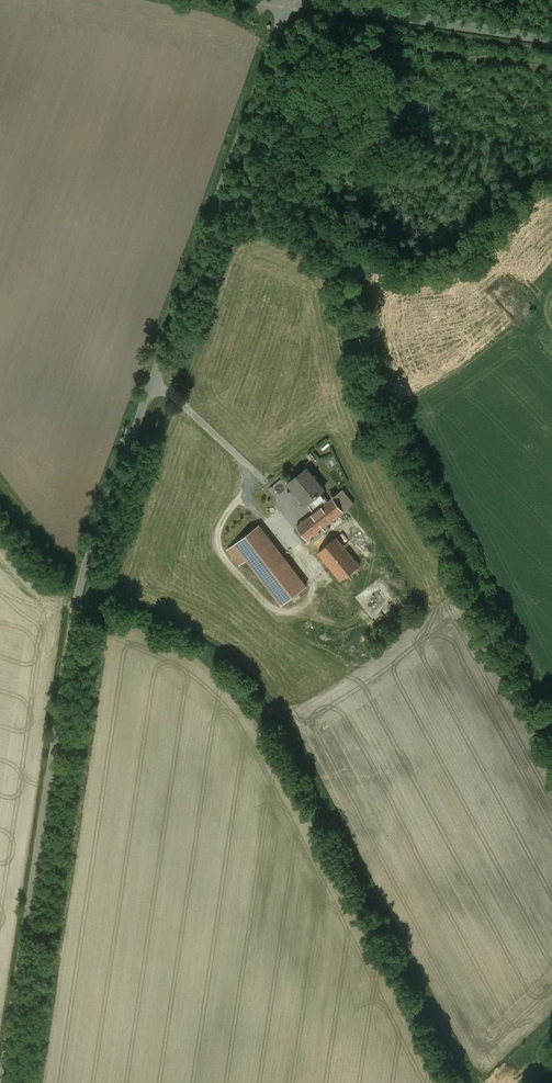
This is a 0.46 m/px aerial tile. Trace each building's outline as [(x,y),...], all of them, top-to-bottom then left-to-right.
[(324,490),(307,469),(289,483),(306,505),(307,505),(323,492),(324,490)] [(323,492),(307,505),(314,513),(330,501),(323,492)] [(314,513),(297,527),(311,544),(330,529),(327,525),(344,512),(333,498),(330,501),(314,513)] [(307,587),(260,525),(233,545),(228,549),(241,565),(246,560),(282,605),(307,587)] [(360,566),(337,538),(318,552),(341,581),(360,566)]
